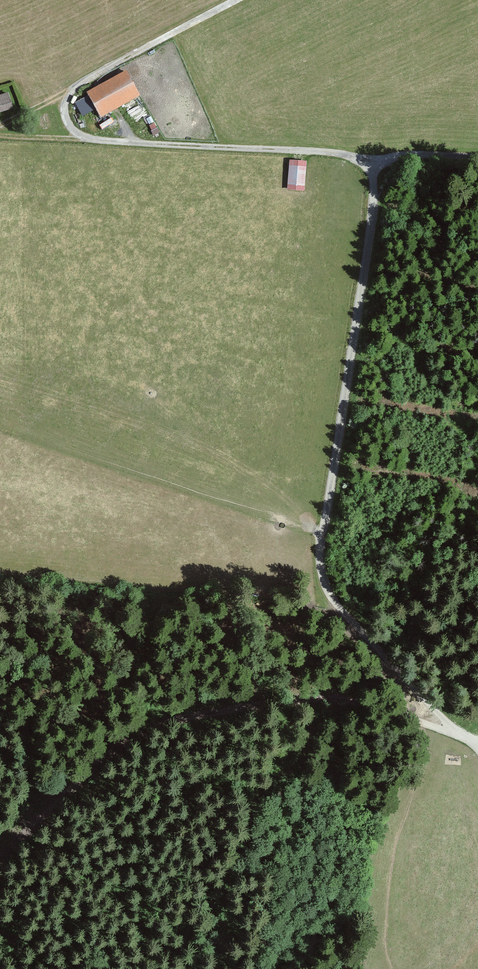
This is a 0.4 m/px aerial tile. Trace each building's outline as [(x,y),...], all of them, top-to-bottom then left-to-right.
[(140,98),(126,72),(86,94),(100,120),(140,98)] [(82,114),(93,109),(86,94),(75,100),(82,114)] [(0,97),(0,113),(12,109),(7,95),(0,97)] [(304,188),(305,169),(289,168),(287,186),(304,188)]
